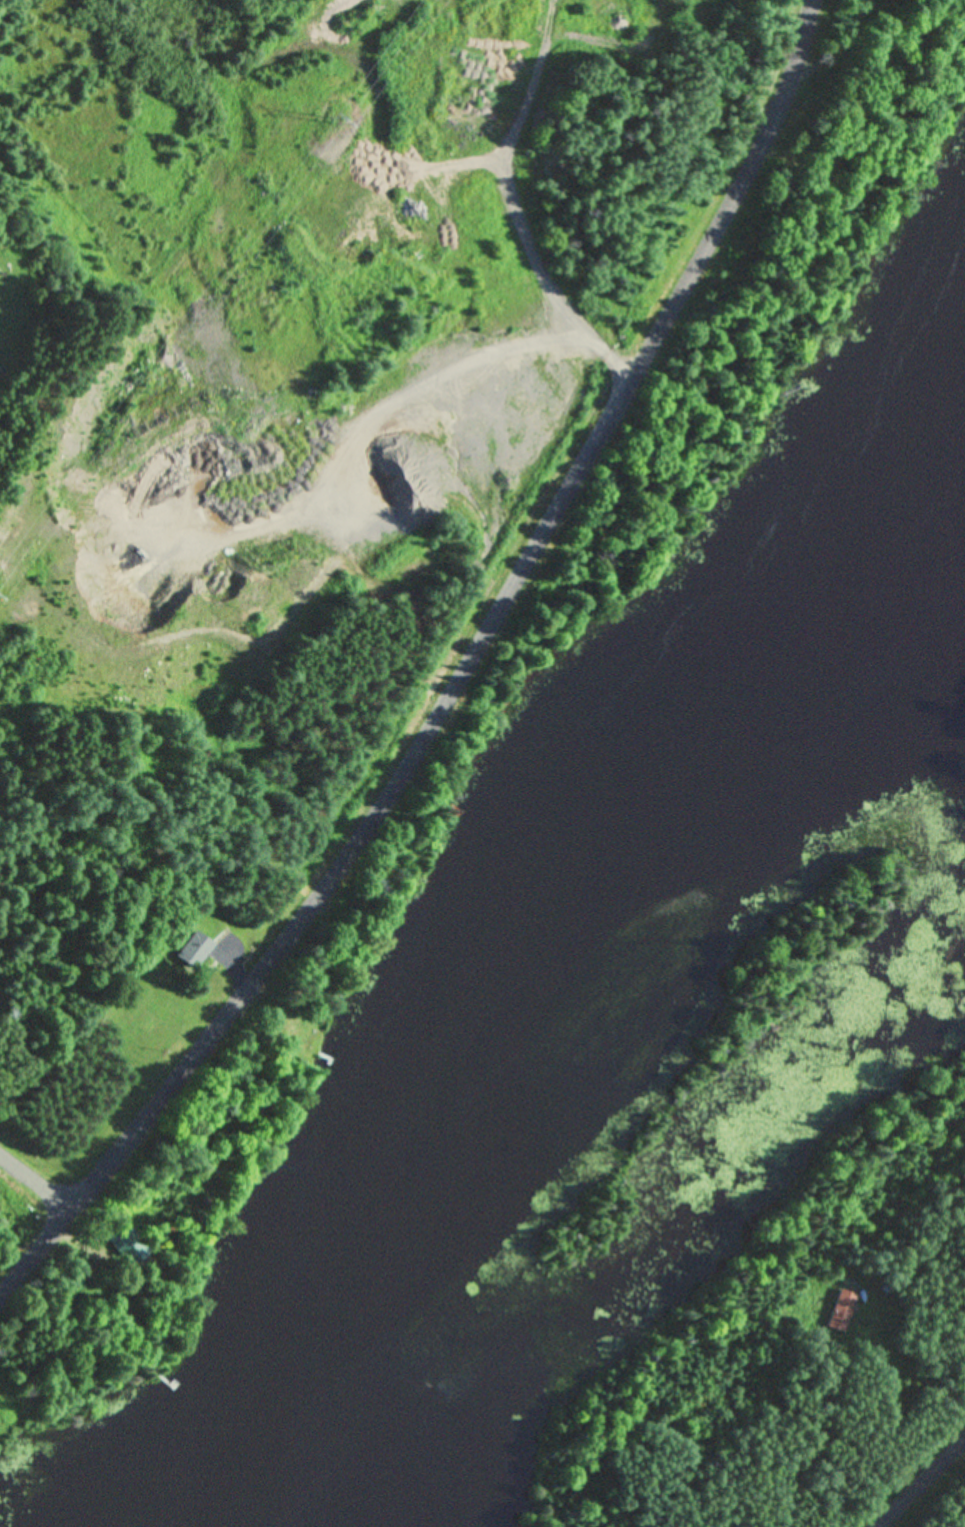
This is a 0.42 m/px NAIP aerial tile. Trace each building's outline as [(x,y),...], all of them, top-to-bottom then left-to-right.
[(213,944),(195,932),(175,961),(193,973),(213,944)] [(126,1270),(148,1258),(128,1224),(107,1237),(126,1270)] [(857,1296),(840,1291),(828,1328),(844,1334),(857,1296)]
